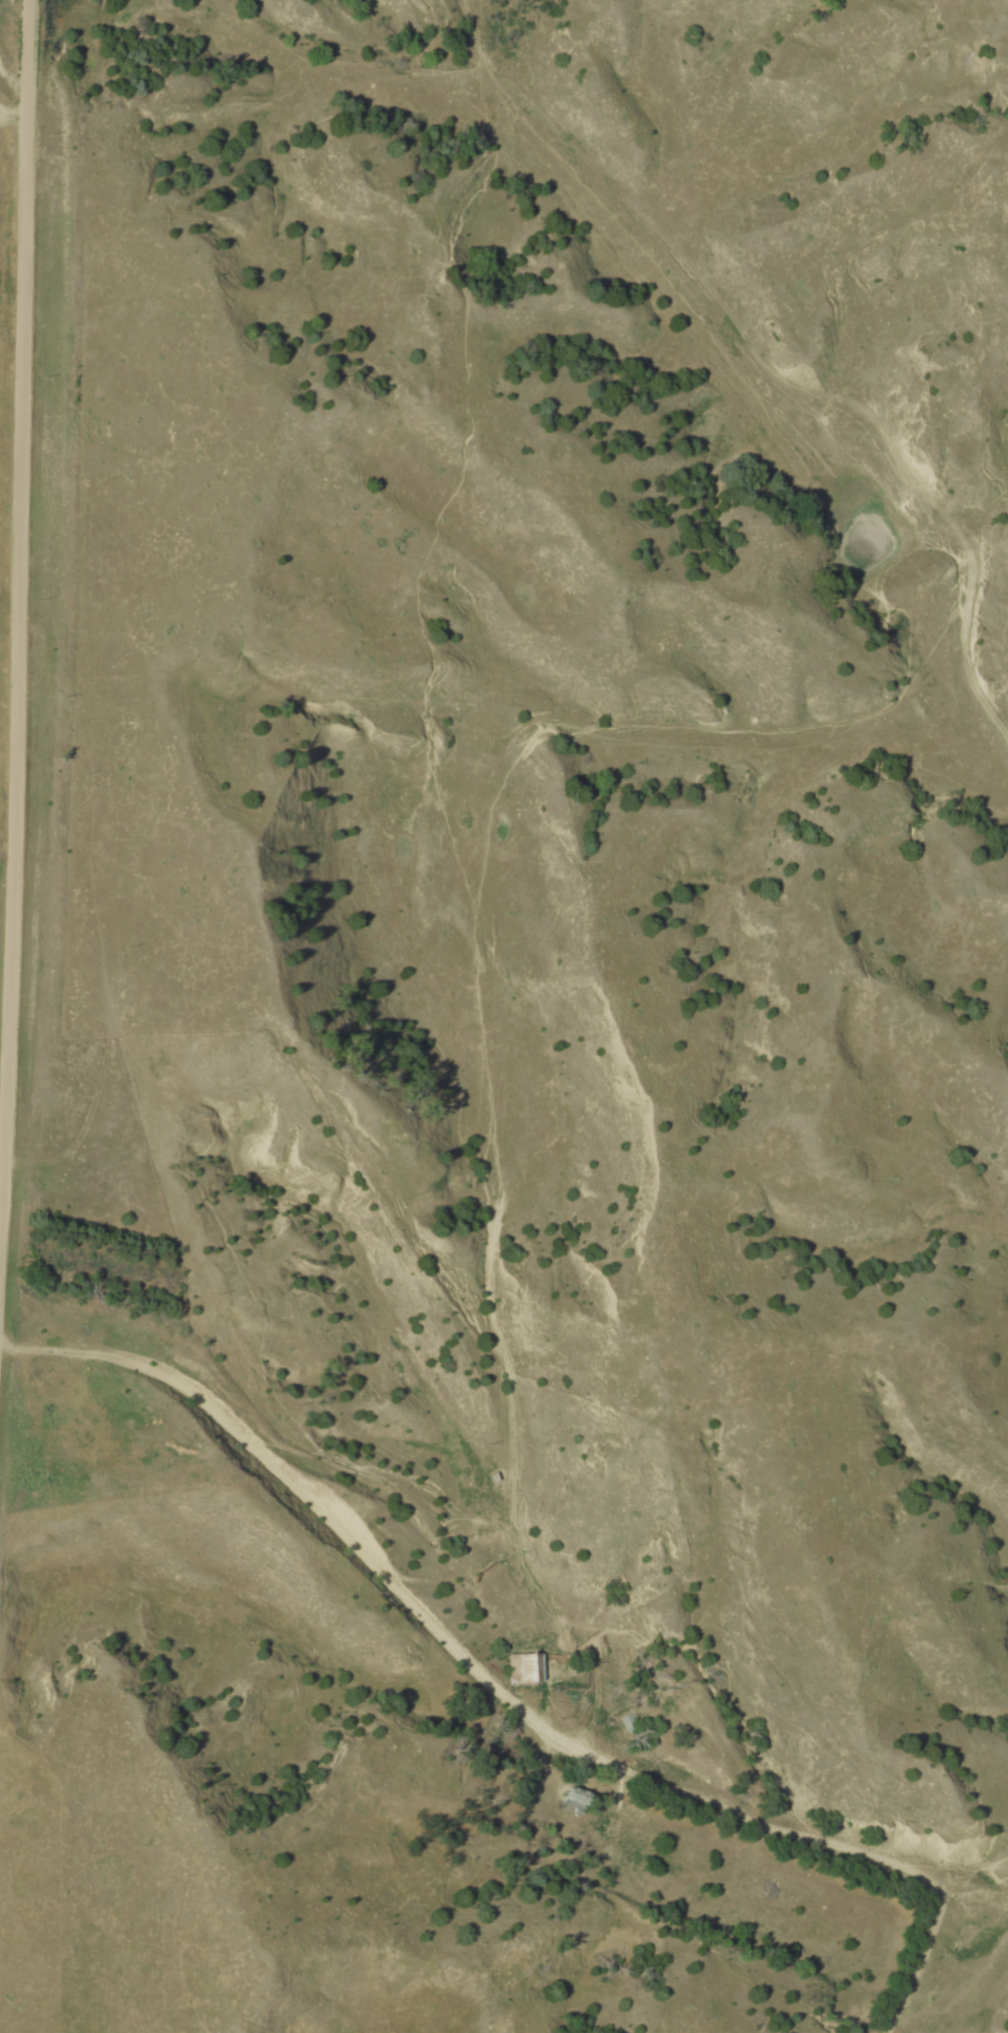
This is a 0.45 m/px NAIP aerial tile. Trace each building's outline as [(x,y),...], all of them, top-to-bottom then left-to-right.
[(509,1685),(541,1685),(541,1654),(509,1654),(509,1685)] [(628,1733),(637,1730),(632,1714),(623,1716),(628,1733)] [(587,1793),(567,1787),(561,1807),(581,1813),(587,1793)]
